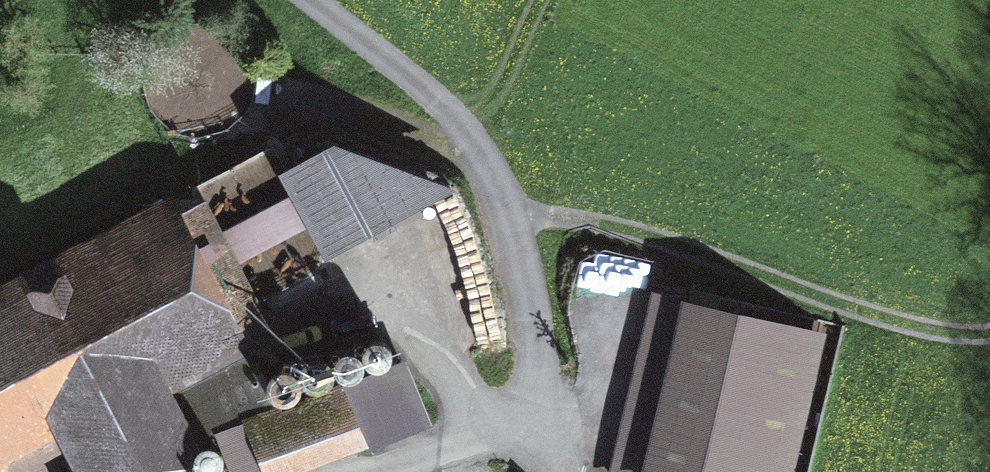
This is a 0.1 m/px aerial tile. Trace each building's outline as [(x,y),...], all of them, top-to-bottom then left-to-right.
[(293,156),(300,169),(288,175),(325,248),(434,190),(335,151),(320,158),(314,146),(293,156)] [(186,451),(148,376),(233,332),(237,330),(182,223),(0,317),(0,444),(15,471),(68,471),(85,464),(89,471),(145,471),(186,451)] [(648,471),(787,471),(819,340),(687,309),(648,471)] [(426,426),(401,365),(275,413),(233,332),(148,376),(186,451),(218,435),(232,471),(272,471),(362,437),(366,450),(426,426)]
